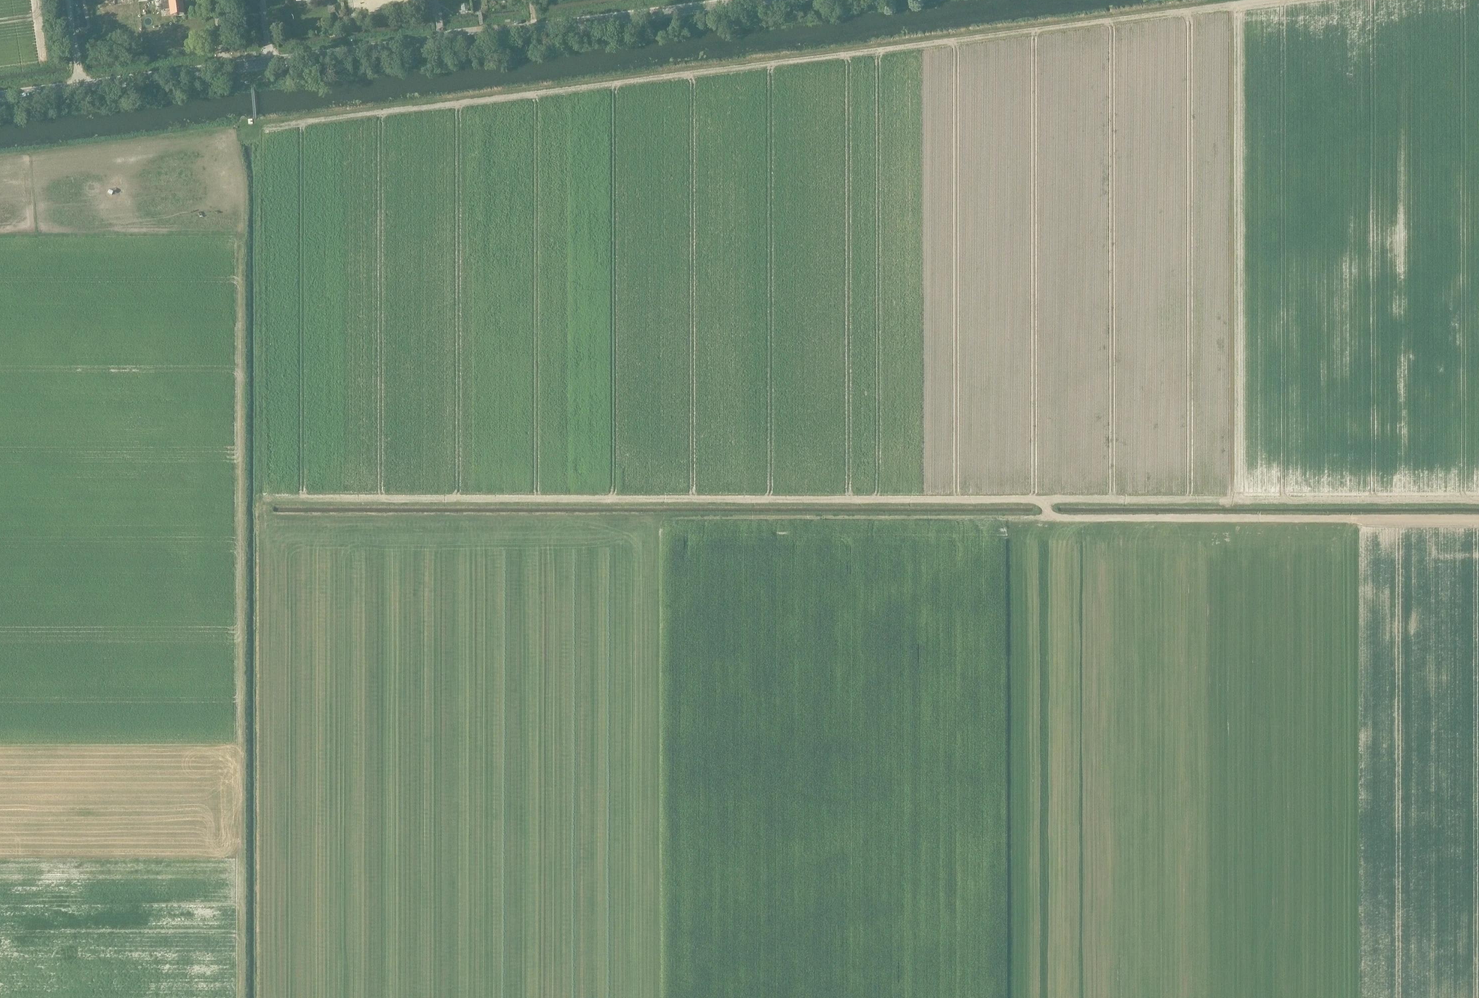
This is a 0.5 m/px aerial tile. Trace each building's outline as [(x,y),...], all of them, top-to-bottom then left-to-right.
[(163,10),(170,9),(171,17),(184,15),(182,0),(162,0),(163,10)]
